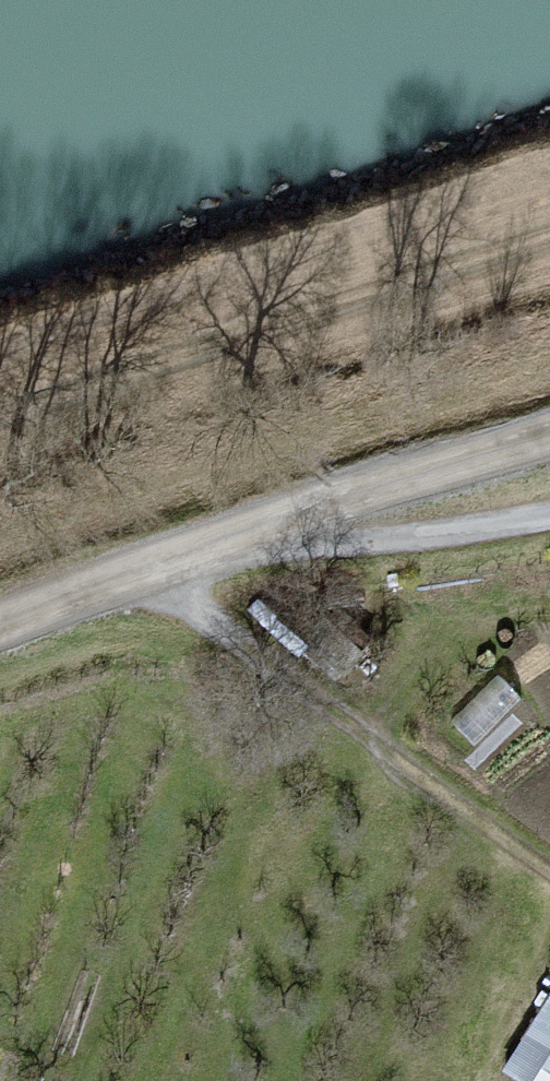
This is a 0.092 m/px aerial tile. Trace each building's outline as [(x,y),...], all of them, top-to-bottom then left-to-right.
[(507,1067),(533,1080),(549,1080),(549,990),(507,1067)]
